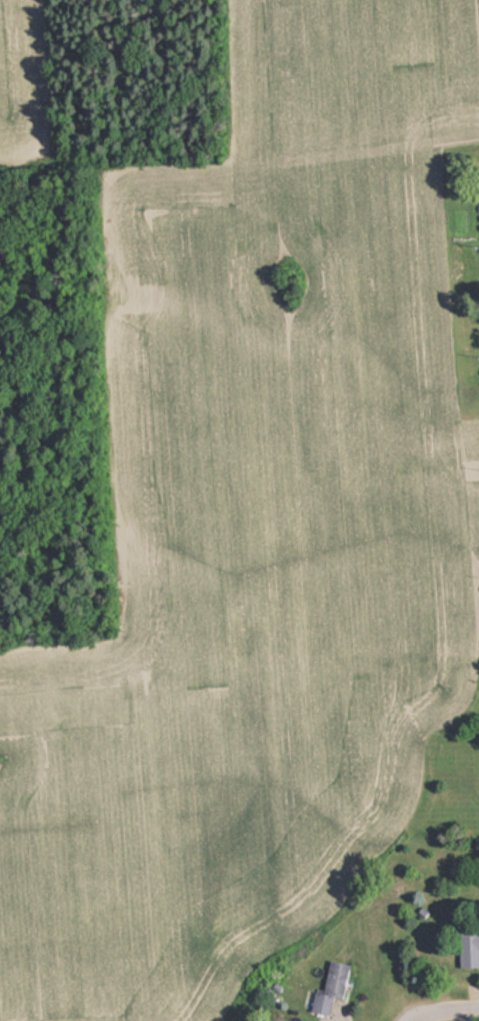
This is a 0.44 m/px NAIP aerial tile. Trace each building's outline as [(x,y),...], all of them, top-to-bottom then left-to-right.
[(456,967),(477,967),(477,953),(478,953),(478,929),(456,929),(456,967)] [(340,998),(347,965),(327,960),(320,993),(313,991),(309,1010),(329,1014),(332,996),(340,998)]
